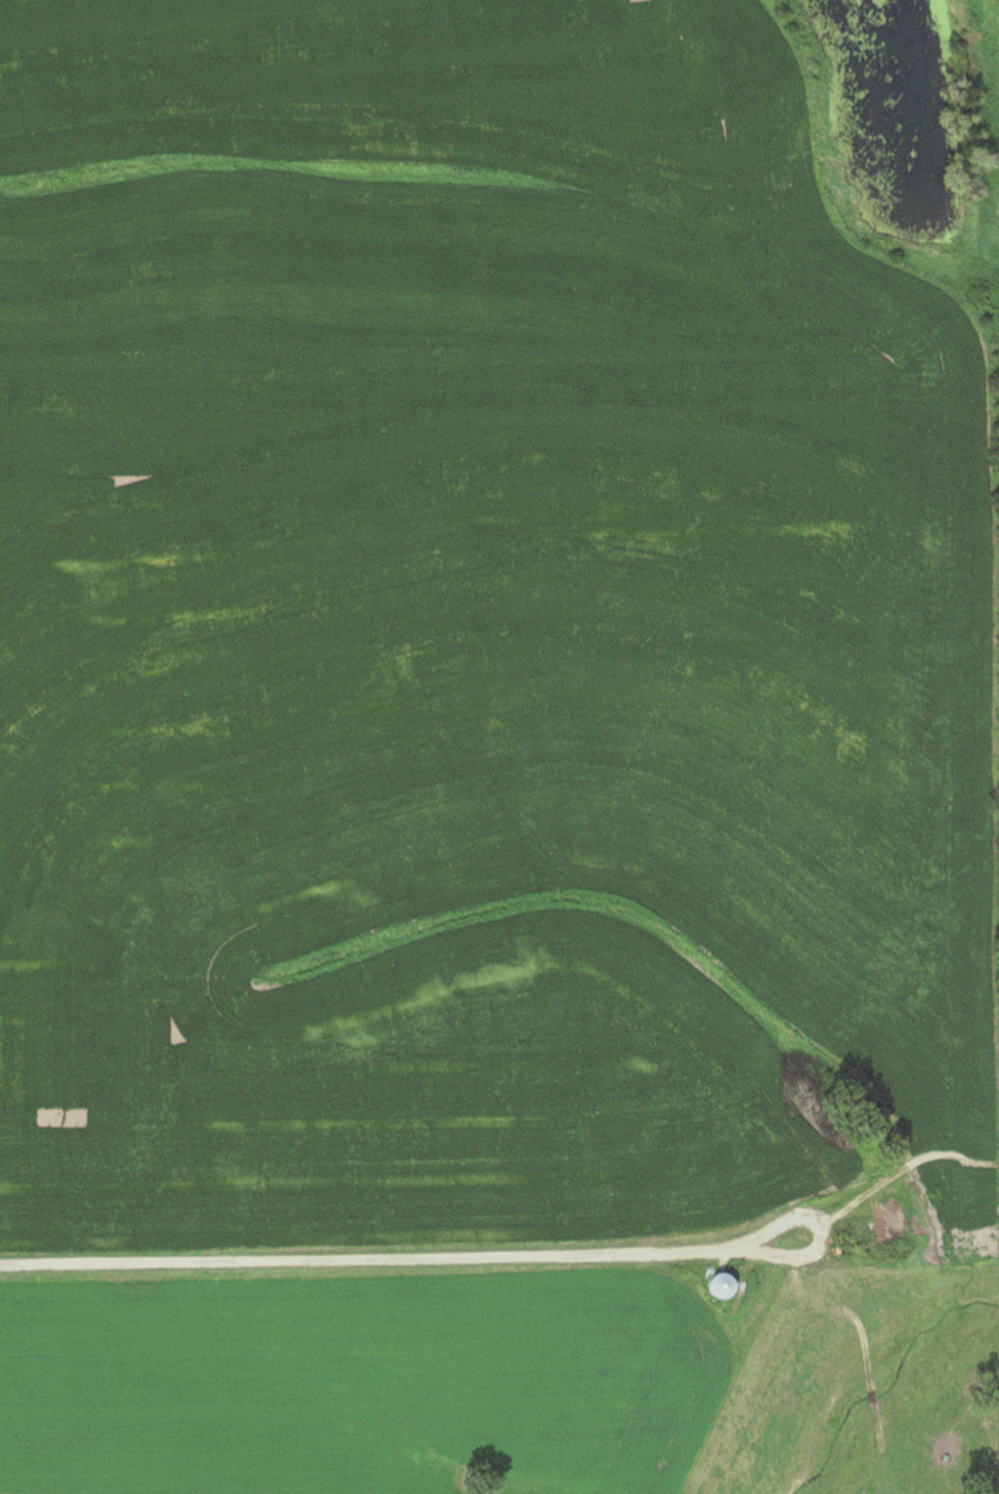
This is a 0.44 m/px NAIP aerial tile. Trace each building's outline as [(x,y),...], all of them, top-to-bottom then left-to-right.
[(738,1294),(727,1275),(712,1284),(723,1302),(738,1294)]
